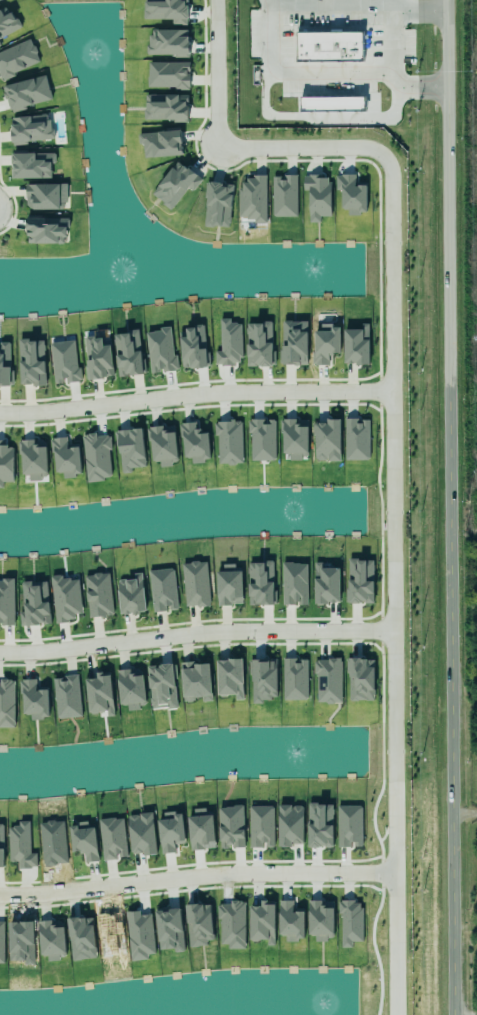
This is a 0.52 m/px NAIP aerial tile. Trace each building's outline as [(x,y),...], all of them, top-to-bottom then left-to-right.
[(144,19),(172,19),(172,24),(187,25),(188,0),(145,0),(144,19)] [(9,6),(0,11),(0,38),(19,29),(9,6)] [(148,56),(188,56),(189,30),(149,29),(148,56)] [(296,33),(296,61),(362,60),(362,32),(296,33)] [(30,39),(0,51),(0,79),(40,63),(30,39)] [(189,62),(148,62),(147,87),(189,88),(189,62)] [(9,111),(52,101),(46,76),(3,85),(9,111)] [(145,93),(166,93),(167,90),(178,90),(178,93),(188,93),(188,116),(166,116),(166,118),(144,118),(144,113),(143,112),(143,107),(145,107),(145,93)] [(364,97),(301,97),(301,110),(364,109),(364,97)] [(10,117),(12,143),(52,141),(51,115),(10,117)] [(183,155),(180,129),(137,134),(138,144),(143,144),(144,159),(183,155)] [(52,179),(52,153),(12,152),(12,178),(52,179)] [(152,197),(173,209),(185,188),(193,193),(202,177),(174,161),(152,197)] [(366,185),(355,185),(355,174),(335,175),(335,190),(342,190),(343,215),(366,214),(366,185)] [(273,217),(297,216),(296,175),(272,176),(273,217)] [(331,216),(330,175),(303,175),(303,191),(309,191),(309,222),(320,222),(320,216),(331,216)] [(266,176),(240,176),(239,221),(266,221),(266,176)] [(23,182),(24,207),(55,205),(55,208),(61,207),(60,200),(64,200),(63,188),(58,189),(58,181),(23,182)] [(203,225),(229,228),(234,184),(207,181),(203,225)] [(26,243),(66,243),(67,218),(27,218),(26,243)] [(241,323),(231,323),(231,318),(220,319),(220,351),(215,351),(215,365),(242,364),(241,323)] [(246,321),(253,321),(253,318),(268,318),(268,336),(272,336),(272,363),(246,363),(246,321)] [(282,321),(281,365),(307,365),(308,322),(282,321)] [(343,325),(344,359),(355,359),(355,363),(369,363),(369,321),(361,321),(361,325),(343,325)] [(315,327),(332,327),(332,323),(338,323),(339,347),(332,347),(332,352),(327,352),(328,363),(314,364),(314,362),(311,362),(311,348),(315,348),(315,327)] [(180,329),(181,368),(206,367),(205,328),(180,329)] [(146,331),(150,374),(160,373),(160,371),(175,370),(172,329),(146,331)] [(117,377),(143,374),(139,331),(113,334),(117,377)] [(102,337),(85,337),(87,379),(113,377),(111,345),(103,346),(102,337)] [(10,382),(0,383),(0,340),(7,339),(10,382)] [(45,385),(44,339),(18,340),(20,386),(45,385)] [(64,382),(78,382),(76,341),(51,342),(53,384),(64,383),(64,382)] [(275,420),(263,420),(263,419),(250,420),(250,461),(275,461),(275,420)] [(283,455),(289,454),(289,459),(308,458),(307,419),(282,420),(283,455)] [(340,419),(327,419),(327,423),(314,423),(314,461),(340,460),(340,419)] [(242,464),(241,421),(216,422),(217,464),(242,464)] [(183,458),(191,458),(192,463),(210,462),(208,433),(198,434),(198,422),(181,423),(183,458)] [(151,462),(159,461),(160,466),(178,464),(174,425),(148,427),(151,462)] [(145,467),(143,429),(117,430),(119,473),(132,473),(132,468),(145,467)] [(109,435),(97,436),(97,434),(83,434),(85,481),(111,480),(109,435)] [(79,447),(68,447),(67,437),(52,438),(54,473),(63,472),(63,477),(81,476),(79,447)] [(2,488),(2,482),(13,482),(13,447),(6,447),(6,440),(0,440),(0,488),(2,488)] [(46,444),(36,444),(36,440),(21,440),(22,475),(29,475),(29,481),(41,481),(41,473),(47,473),(46,444)] [(373,603),(373,559),(347,560),(348,603),(373,603)] [(184,607),(209,606),(207,562),(183,563),(184,607)] [(273,562),(248,562),(249,605),(274,605),(273,562)] [(340,603),(339,568),(322,568),(321,562),(314,562),(315,603),(340,603)] [(282,604),(307,605),(307,564),(283,563),(282,604)] [(219,605),(243,604),(241,571),(235,571),(234,564),(217,564),(219,605)] [(173,568),(148,571),(153,612),(166,611),(166,610),(178,608),(173,568)] [(83,573),(92,572),(94,571),(100,569),(102,571),(107,571),(112,611),(102,613),(101,611),(88,614),(83,573)] [(146,612),(141,573),(131,574),(132,579),(117,580),(121,615),(146,612)] [(12,623),(0,623),(0,579),(1,579),(1,575),(11,575),(12,623)] [(82,613),(78,578),(63,580),(63,575),(50,576),(55,623),(75,621),(74,614),(82,613)] [(50,624),(48,581),(22,582),(24,612),(19,612),(20,626),(50,624)] [(226,652),(241,651),(243,678),(240,679),(241,696),(234,697),(234,690),(227,690),(225,693),(224,694),(218,695),(215,655),(226,654),(226,652)] [(348,652),(367,652),(367,661),(374,661),(373,698),(348,698),(348,668),(344,668),(344,655),(348,655),(348,652)] [(281,655),(295,654),(295,657),(297,657),(297,655),(305,655),(306,695),(303,695),(303,696),(282,697),(281,655)] [(251,659),(252,701),(277,701),(276,659),(251,659)] [(316,703),(342,703),(341,659),(315,659),(316,703)] [(208,661),(180,664),(184,701),(201,699),(202,701),(212,700),(208,661)] [(177,707),(172,663),(147,666),(152,710),(177,707)] [(144,675),(130,675),(130,669),(118,670),(119,705),(127,705),(127,709),(145,708),(144,675)] [(85,679),(89,716),(114,713),(109,672),(96,673),(96,678),(85,679)] [(17,678),(21,678),(21,676),(34,675),(35,686),(44,685),(46,710),(39,710),(40,716),(30,717),(29,709),(22,709),(21,690),(18,690),(17,678)] [(82,716),(77,675),(52,678),(57,719),(82,716)] [(15,726),(14,681),(0,681),(0,726),(15,726)] [(274,846),(273,806),(249,806),(250,848),(263,847),(263,846),(274,846)] [(160,853),(175,853),(174,842),(184,842),(182,812),(163,813),(164,819),(159,820),(160,853)] [(303,911),(293,912),(292,900),(279,900),(279,935),(286,935),(286,940),(304,940),(303,911)] [(315,939),(333,939),(333,908),(323,908),(323,900),(308,900),(308,935),(315,935),(315,939)] [(250,906),(250,940),(267,940),(267,945),(274,945),(275,901),(261,901),(261,906),(250,906)]
